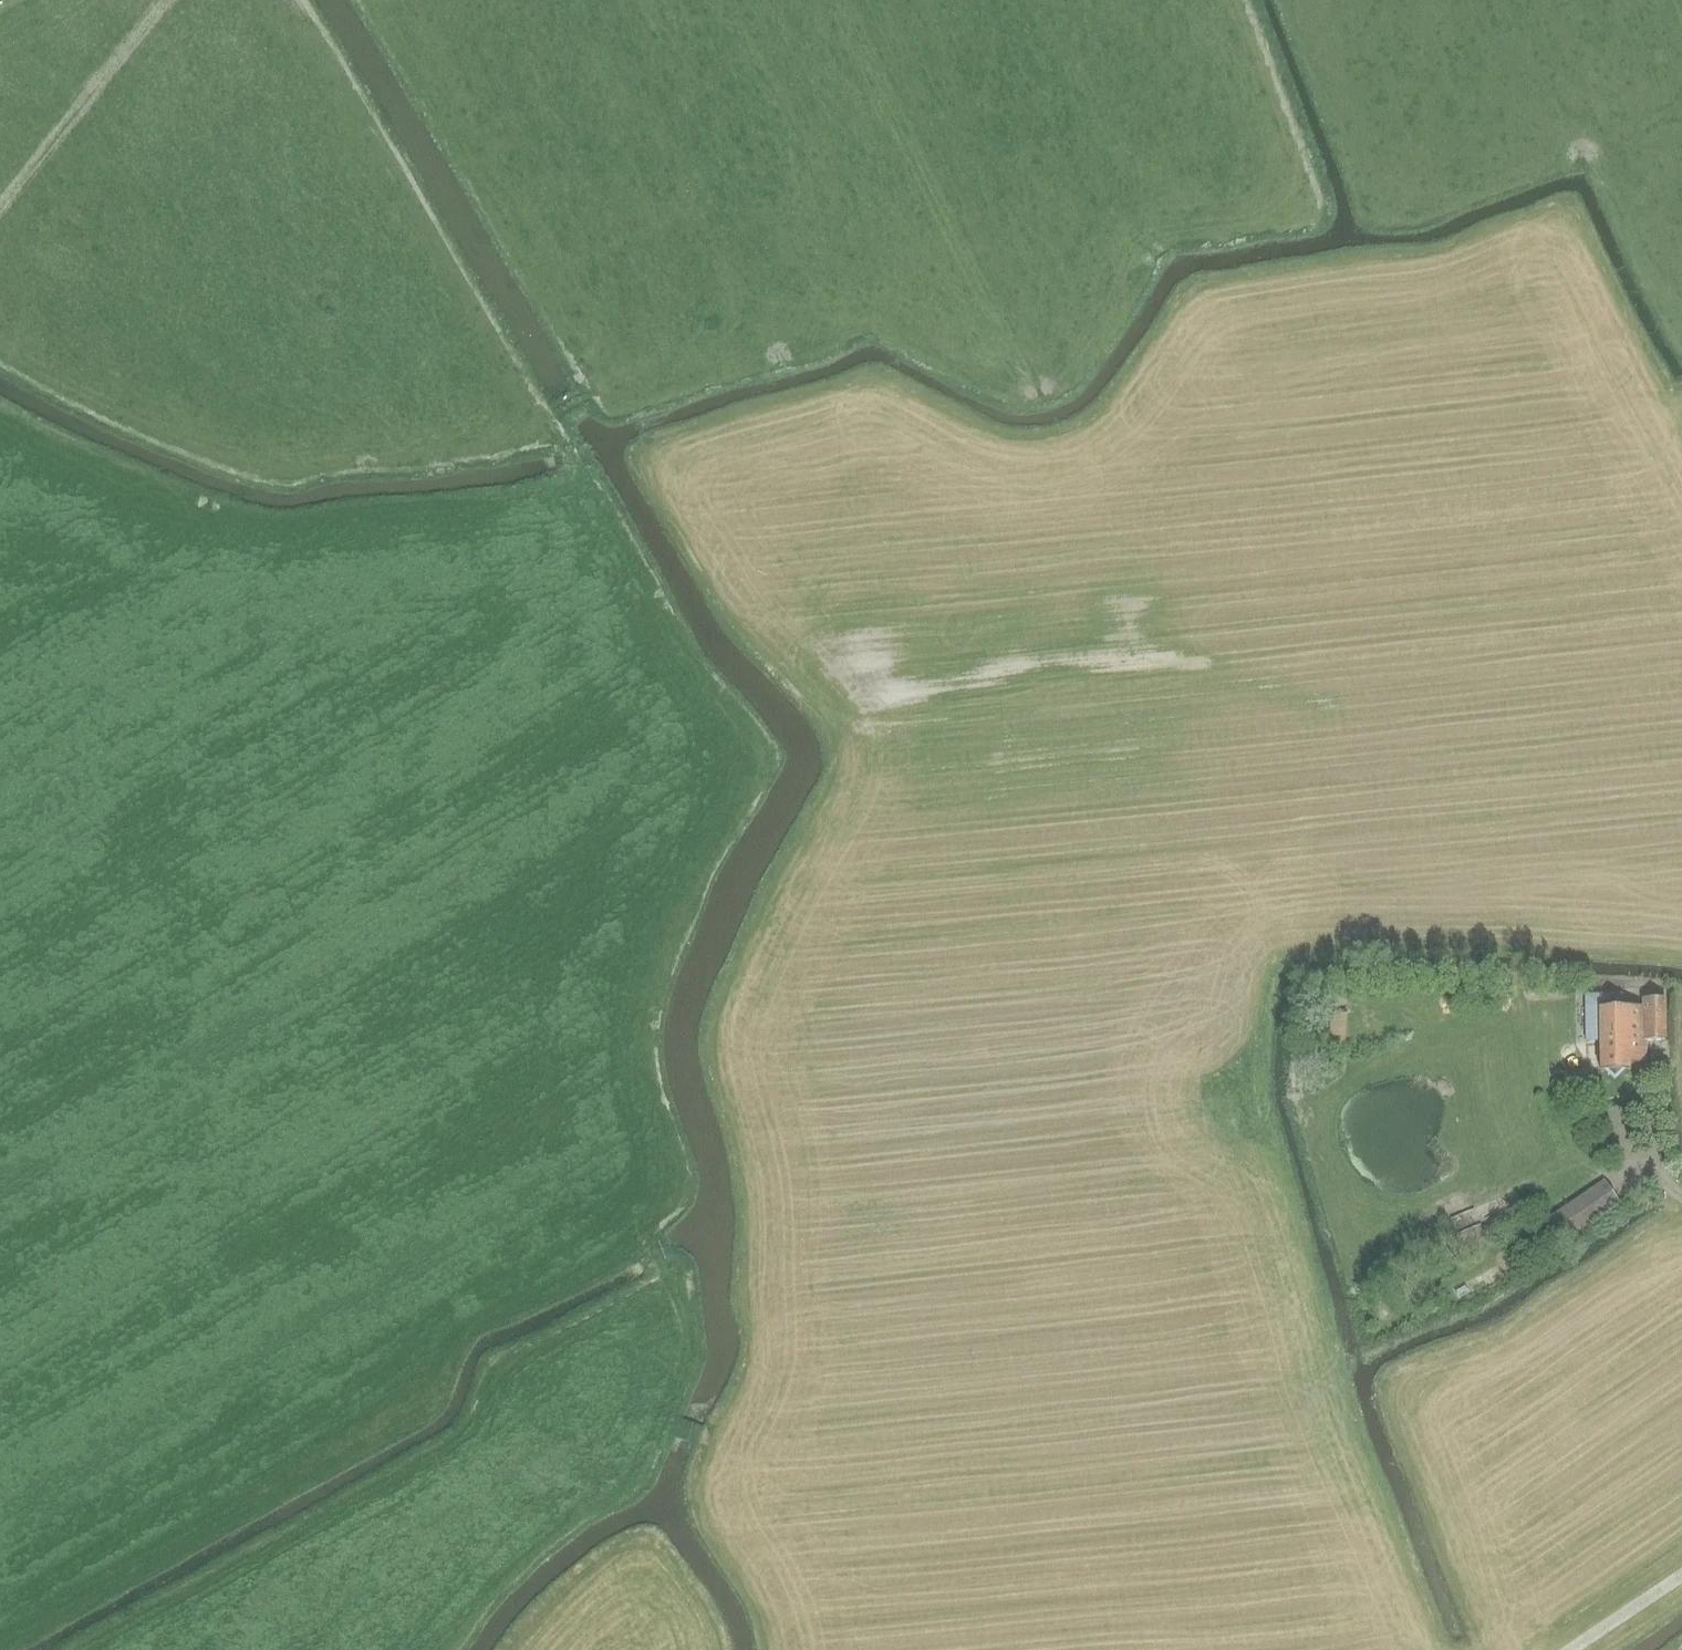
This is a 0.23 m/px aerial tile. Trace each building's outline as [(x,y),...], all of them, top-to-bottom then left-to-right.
[(1623,995),(1586,996),(1586,1042),(1600,1041),(1600,1069),(1607,1069),(1615,1077),(1622,1069),(1628,1069),(1628,1063),(1645,1063),(1645,1040),(1665,1040),(1665,999),(1642,999),(1643,1008),(1623,1008),(1623,995)] [(1352,1043),(1353,1012),(1334,1012),(1333,1043),(1352,1043)] [(1566,1241),(1621,1204),(1605,1180),(1551,1218),(1566,1241)]
